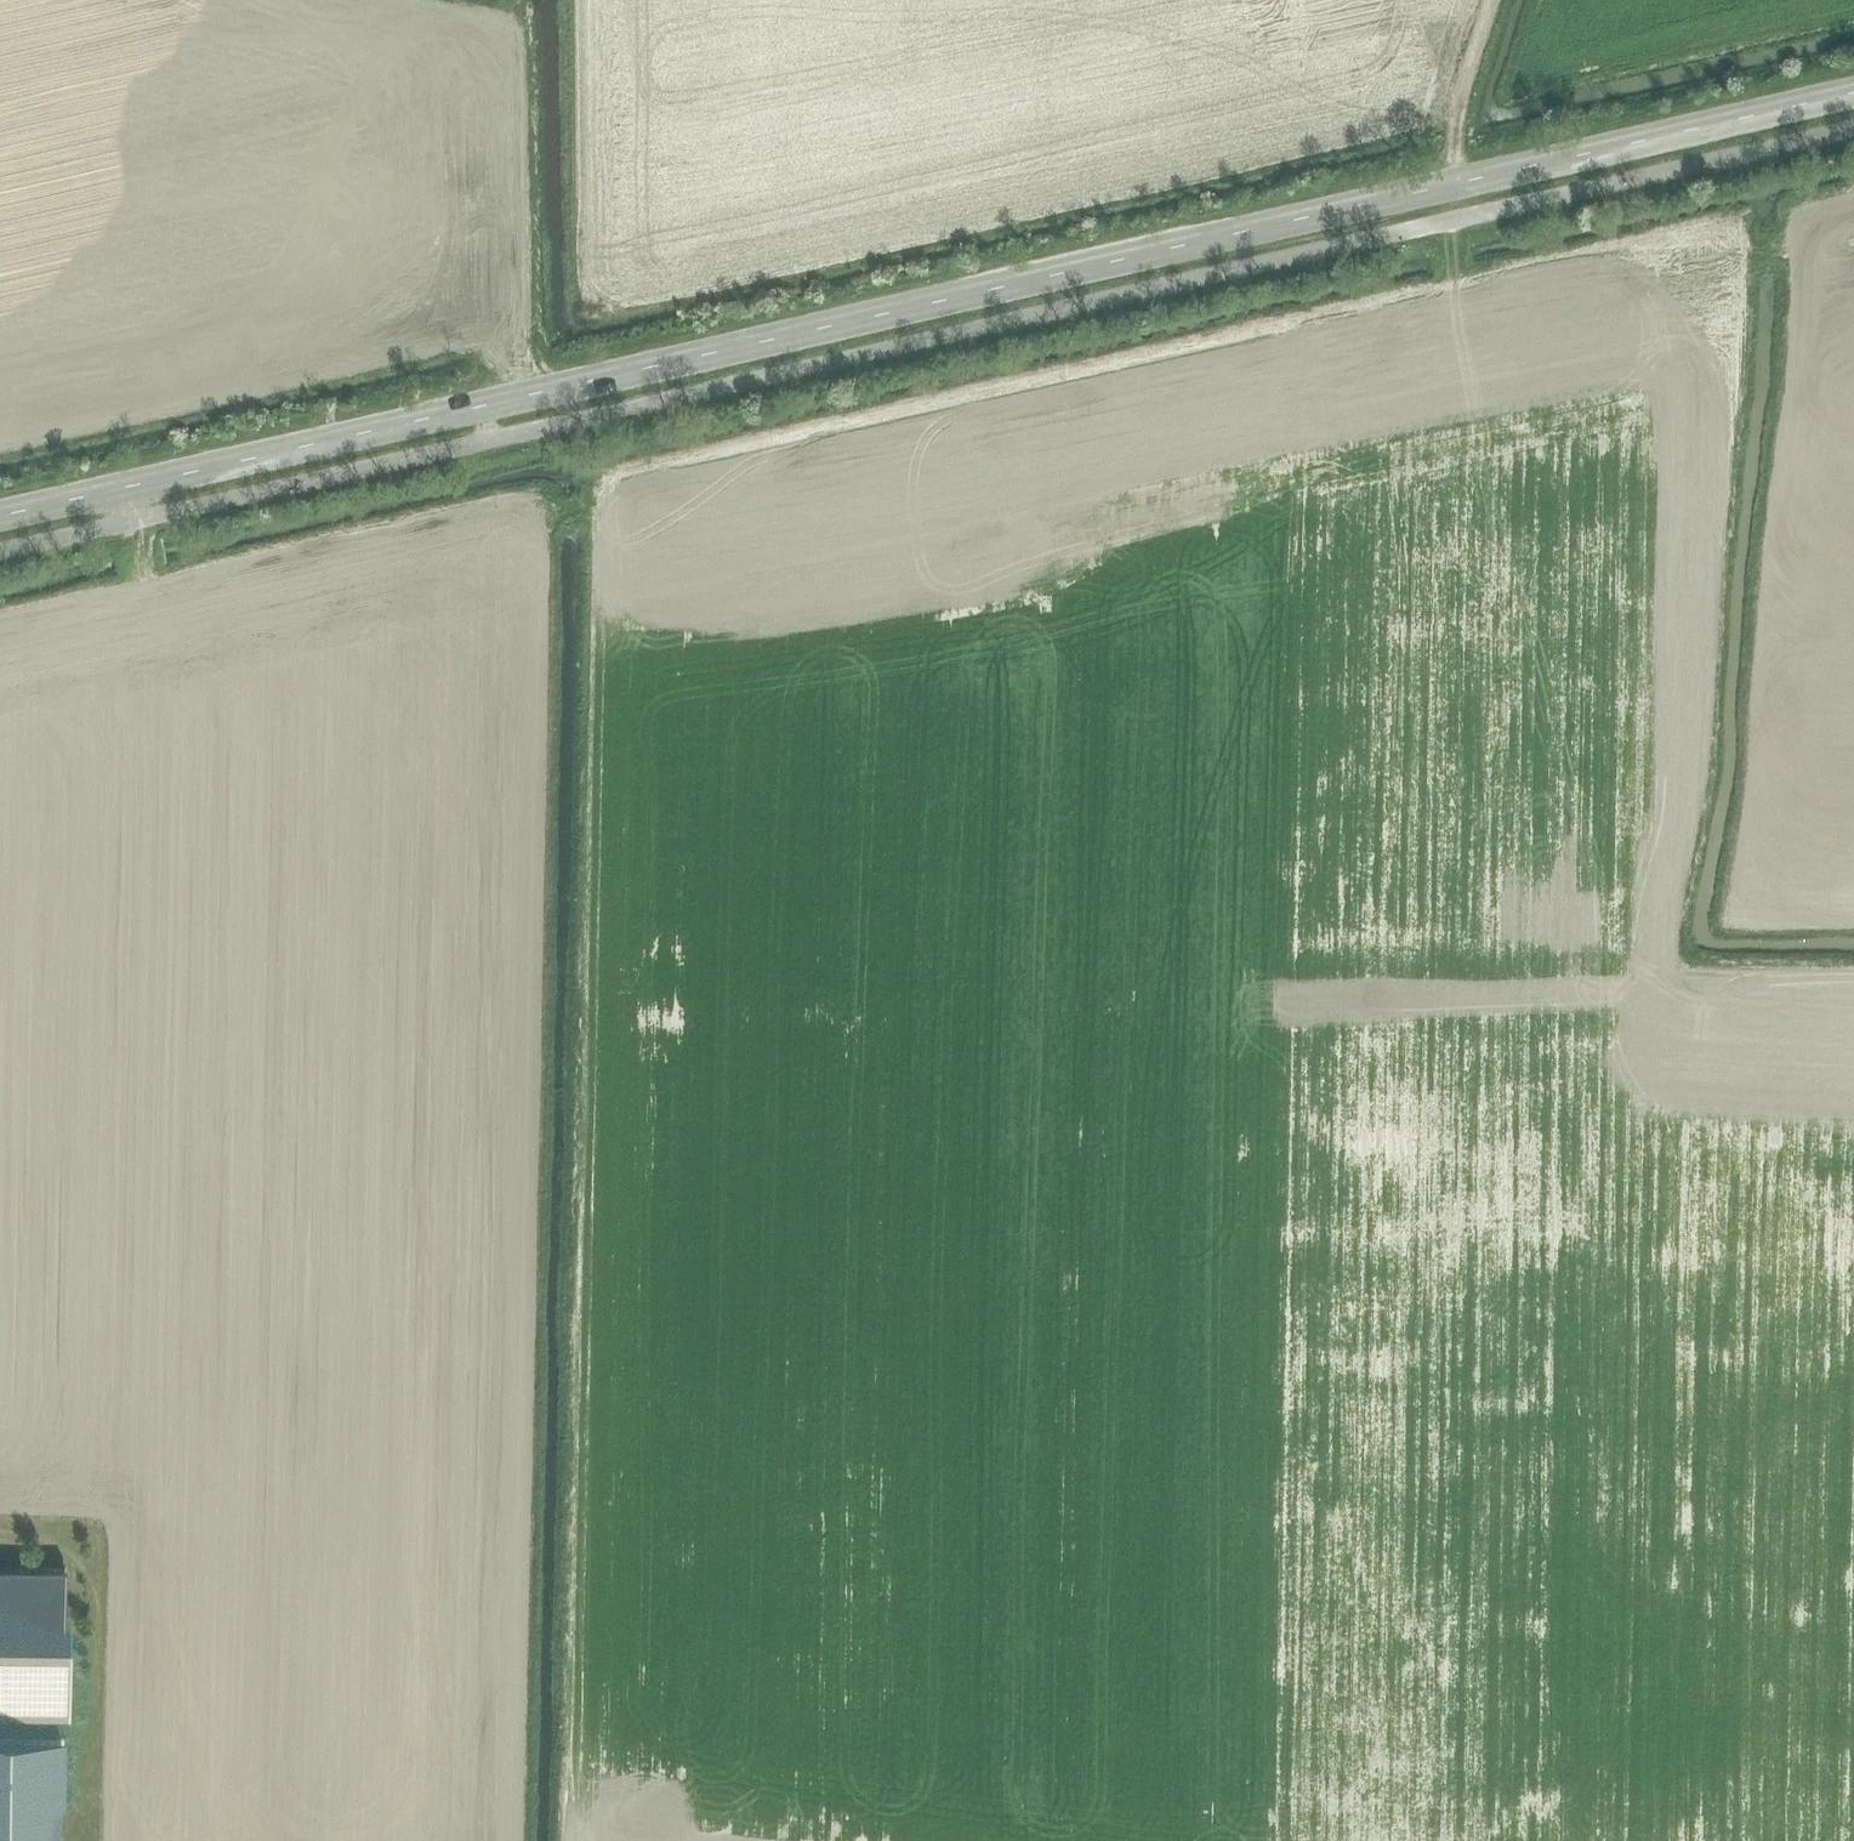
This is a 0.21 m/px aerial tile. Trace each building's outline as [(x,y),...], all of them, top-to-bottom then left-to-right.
[(62,1710),(63,1564),(0,1563),(0,1709),(62,1710)] [(0,1735),(0,1840),(62,1840),(62,1735),(0,1735)]
